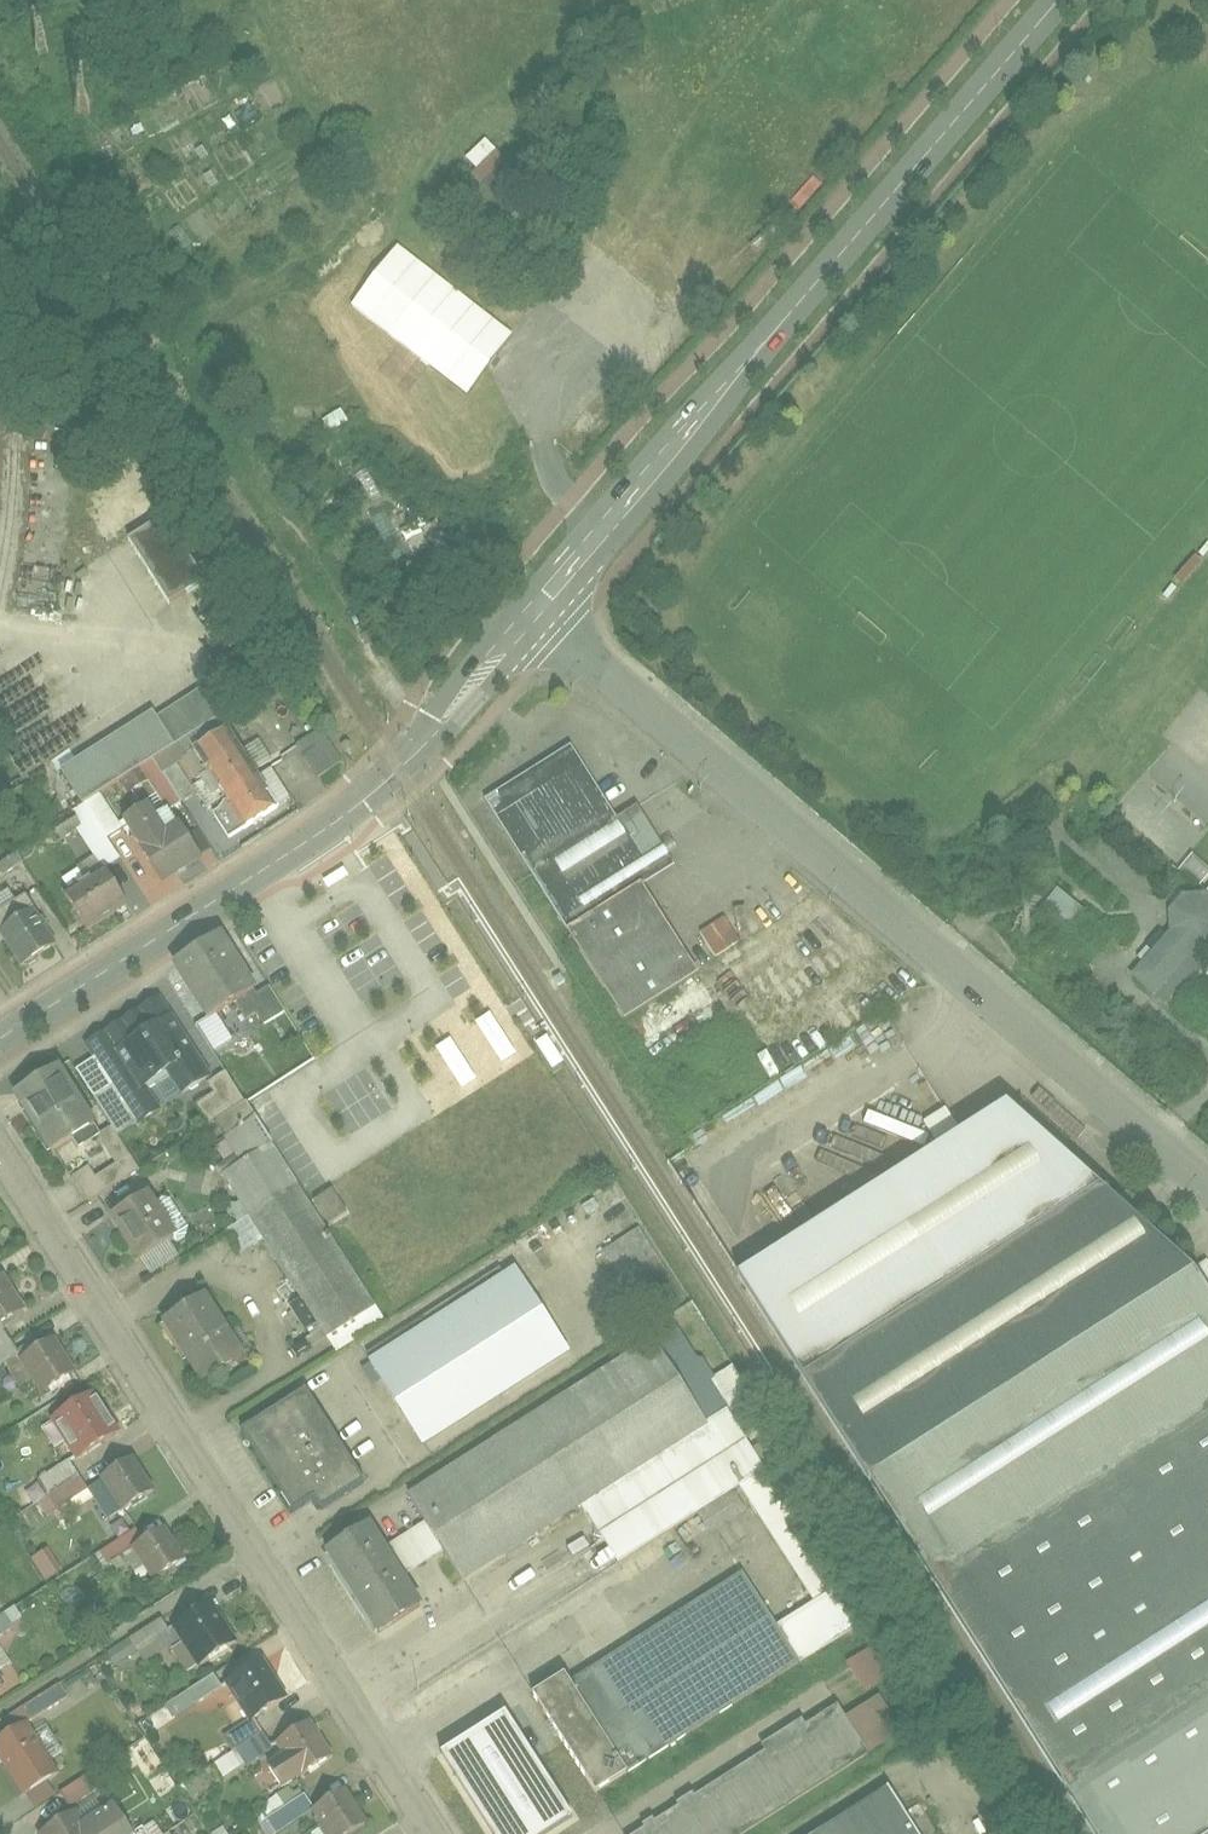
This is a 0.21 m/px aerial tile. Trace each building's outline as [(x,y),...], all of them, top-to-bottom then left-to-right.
[(515,169),(485,138),(442,179),(472,211),(515,169)] [(204,568),(163,508),(124,535),(165,595),(204,568)] [(85,789),(206,711),(192,689),(148,718),(136,699),(60,749),(85,789)] [(341,751),(312,718),(282,744),(310,777),(341,751)] [(225,799),(258,779),(229,730),(195,751),(208,773),(201,777),(212,794),(219,790),(225,799)] [(573,746),(487,800),(627,1021),(703,973),(647,885),(676,866),(639,807),(620,819),(613,809),(573,746)] [(266,792),(258,779),(225,799),(229,805),(214,814),(228,836),(279,805),(270,790),(266,792)] [(195,852),(166,803),(121,829),(150,879),(195,852)] [(132,891),(110,856),(58,889),(79,924),(132,891)] [(1180,870),(1198,886),(1207,875),(1207,870),(1193,856),(1180,870)] [(1056,891),(1041,908),(1069,931),(1083,915),(1056,891)] [(14,896),(0,905),(0,947),(12,965),(45,944),(14,896)] [(1203,944),(1207,941),(1207,903),(1194,897),(1177,903),(1168,920),(1171,933),(1130,980),(1154,1000),(1203,944)] [(716,957),(749,932),(732,910),(699,935),(716,957)] [(251,975),(222,933),(169,968),(197,1011),(251,975)] [(256,1013),(263,1025),(285,1012),(269,984),(235,1003),(244,1020),(256,1013)] [(207,1068),(160,999),(108,1034),(93,1012),(69,1028),(130,1118),(157,1101),(138,1074),(164,1057),(183,1084),(207,1068)] [(208,1017),(196,1025),(213,1052),(225,1045),(208,1017)] [(60,1063),(11,1093),(50,1156),(99,1126),(60,1063)] [(297,1361),(383,1305),(236,1078),(202,1100),(243,1163),(225,1174),(255,1220),(231,1236),(244,1257),(263,1245),(313,1321),(284,1340),(297,1361)] [(742,1272),(1100,1833),(1207,1833),(1207,1293),(1198,1279),(1004,1104),(742,1272)] [(100,1208),(128,1251),(176,1220),(149,1177),(100,1208)] [(640,1225),(601,1250),(627,1290),(649,1276),(640,1262),(657,1251),(640,1225)] [(411,1439),(570,1340),(514,1251),(356,1350),(411,1439)] [(20,1305),(0,1271),(0,1317),(20,1305)] [(246,1345),(200,1276),(151,1309),(197,1378),(246,1345)] [(315,1535),(339,1576),(365,1619),(412,1591),(396,1564),(436,1541),(452,1569),(574,1497),(607,1552),(733,1478),(801,1593),(762,1616),(729,1561),(528,1681),(587,1781),(853,1622),(668,1312),(394,1476),(415,1510),(374,1534),(359,1509),(315,1535)] [(66,1370),(41,1334),(13,1354),(37,1389),(66,1370)] [(360,1469),(295,1372),(230,1416),(294,1512),(360,1469)] [(101,1431),(76,1396),(48,1416),(73,1451),(101,1431)] [(125,1454),(92,1476),(115,1508),(147,1486),(125,1454)] [(69,1461),(35,1481),(52,1511),(86,1492),(69,1461)] [(176,1550),(154,1520),(124,1541),(146,1571),(176,1550)] [(44,1582),(62,1572),(49,1547),(31,1557),(44,1582)] [(197,1662),(228,1644),(210,1612),(179,1630),(197,1662)] [(286,1699),(254,1652),(227,1671),(259,1718),(286,1699)] [(173,1719),(221,1687),(212,1674),(164,1706),(173,1719)] [(621,1830),(623,1833),(715,1833),(888,1723),(866,1689),(835,1709),(828,1698),(621,1830)] [(321,1757),(297,1720),(270,1738),(295,1775),(321,1757)] [(30,1727),(0,1752),(0,1756),(27,1788),(59,1761),(30,1727)] [(235,1752),(215,1763),(223,1776),(242,1764),(235,1752)] [(785,1833),(911,1833),(877,1778),(785,1833)] [(333,1779),(305,1797),(330,1833),(336,1833),(360,1818),(333,1779)] [(300,1796),(294,1787),(262,1808),(268,1817),(300,1796)] [(44,1827),(50,1833),(132,1833),(113,1810),(95,1824),(76,1801),(44,1827)]
